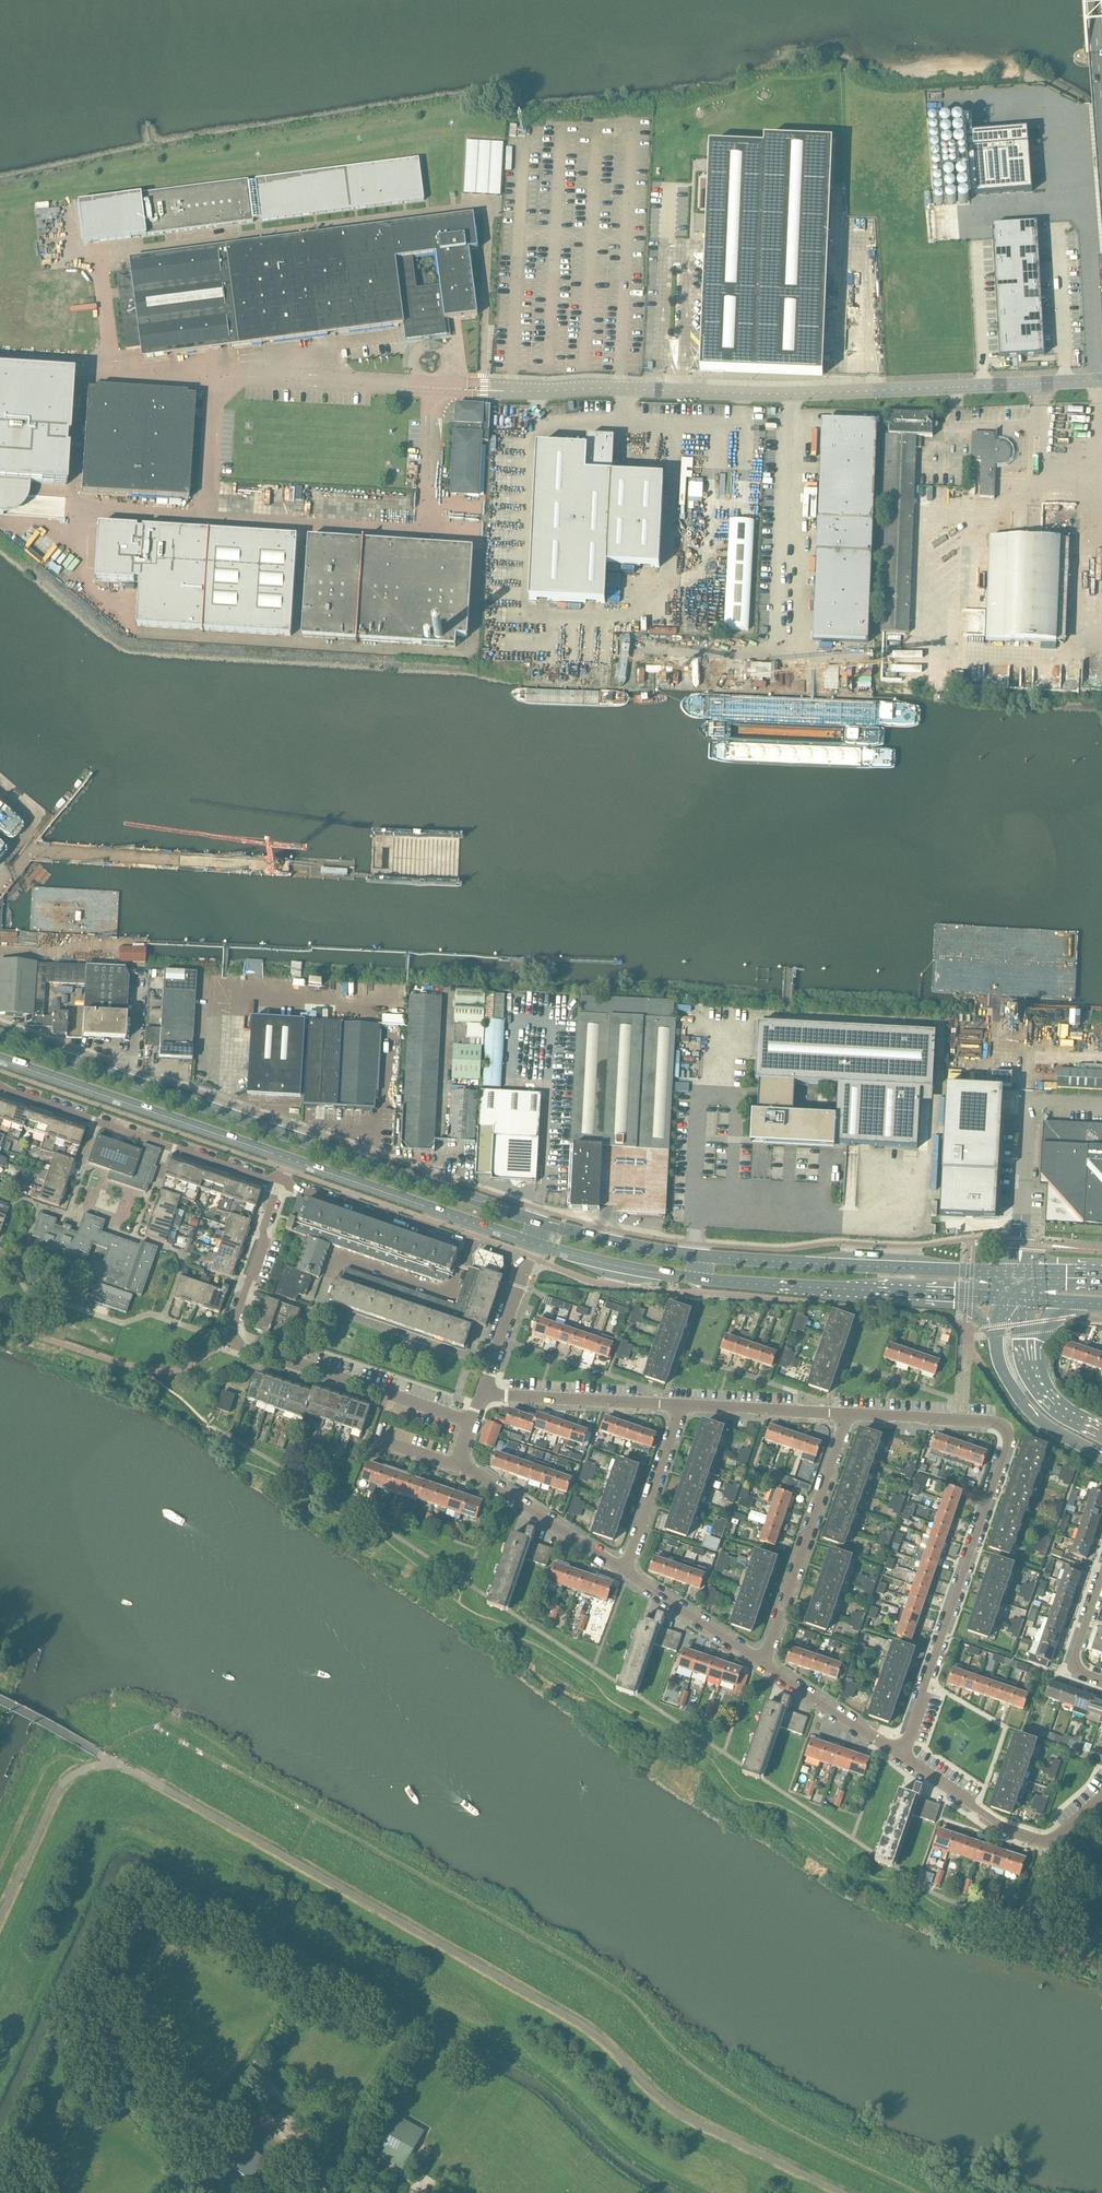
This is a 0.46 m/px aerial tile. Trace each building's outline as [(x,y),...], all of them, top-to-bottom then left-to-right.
[(1080,53),(1077,55),(1074,58),(1073,60),(1075,63),(1078,65),(1082,66),(1086,66),(1101,65),(1101,51),(1080,53)] [(1032,192),(1027,131),(966,136),(971,197),(1032,192)] [(758,307),(765,139),(764,139),(764,147),(709,145),(708,174),(707,213),(700,370),(822,375),(825,309),(758,307)] [(765,139),(758,307),(825,309),(832,142),(765,139)] [(467,141),(464,194),(501,196),(504,143),(467,141)] [(249,180),(77,202),(82,244),(254,222),(254,220),(261,219),(261,221),(425,201),(419,159),(256,179),(256,182),(249,183),(249,180)] [(478,248),(474,215),(473,215),(391,226),(403,324),(404,324),(407,340),(447,335),(445,319),(478,315),(469,250),(478,248)] [(1037,224),(992,227),(1000,358),(1028,357),(1044,356),(1037,226),(1037,224)] [(403,324),(391,226),(218,249),(230,347),(403,324)] [(230,347),(218,249),(218,248),(130,260),(132,271),(117,273),(127,350),(142,348),(143,358),(230,347)] [(69,447),(66,447),(67,435),(70,436),(74,373),(0,369),(0,515),(3,515),(5,481),(30,483),(66,485),(69,447)] [(81,493),(135,496),(142,390),(96,387),(96,389),(88,389),(81,493)] [(142,390),(135,496),(188,499),(195,393),(142,390)] [(487,446),(481,446),(482,442),(489,442),(491,407),(483,406),(483,403),(473,403),(473,406),(456,405),(455,425),(456,425),(456,434),(455,434),(453,474),(450,473),(450,479),(452,480),(452,495),(478,496),(477,512),(482,512),(483,497),(484,497),(487,446)] [(934,415),(890,414),(889,436),(916,436),(922,437),(933,437),(933,429),(936,429),(937,429),(938,428),(938,427),(938,426),(938,425),(937,424),(936,424),(933,424),(934,415)] [(877,424),(822,422),(813,640),(868,643),(877,424)] [(997,442),(997,438),(997,429),(997,434),(972,433),(971,462),(981,462),(980,497),(994,498),(994,500),(995,500),(996,469),(996,465),(999,465),(1002,465),(1005,464),(1008,462),(1010,460),(1011,457),(1012,454),(1011,451),(1010,448),(1008,445),(1006,443),(1003,442),(1000,442),(997,442)] [(922,448),(922,437),(916,436),(889,436),(884,436),(882,468),(881,501),(886,502),(913,503),(916,448),(922,448)] [(537,446),(529,600),(605,604),(607,565),(659,568),(664,477),(612,475),(614,438),(587,437),(587,448),(537,446)] [(30,483),(5,481),(3,515),(7,515),(11,514),(15,512),(20,509),(22,507),(25,504),(27,500),(29,496),(30,483)] [(908,633),(913,503),(886,502),(885,548),(879,547),(878,556),(884,557),(881,633),(908,633)] [(209,531),(144,527),(144,530),(139,530),(139,527),(100,524),(96,580),(135,582),(135,580),(140,580),(137,626),(203,631),(203,632),(204,632),(204,631),(291,636),(298,537),(210,531),(210,530),(209,531)] [(1057,643),(1061,540),(989,537),(985,640),(1057,643)] [(473,548),(308,538),(302,637),(456,647),(457,636),(468,637),(473,548)] [(25,1016),(33,1016),(35,990),(36,964),(0,962),(0,1015),(25,1016)] [(45,965),(36,964),(35,990),(33,1016),(42,1016),(45,965)] [(85,967),(45,965),(42,1016),(53,1016),(53,1013),(52,1013),(44,1013),(44,1003),(48,1003),(50,1002),(51,997),(49,995),(45,995),(46,982),(84,985),(85,967)] [(108,1017),(126,1018),(128,978),(124,970),(124,969),(85,967),(84,985),(82,1038),(83,1039),(83,1035),(85,1035),(85,1037),(96,1037),(97,1016),(108,1017)] [(192,1048),(192,1040),(195,973),(163,972),(159,1046),(191,1047),(191,1048),(192,1048)] [(456,987),(455,1002),(484,1003),(484,988),(456,987)] [(495,1142),(494,1150),(492,1176),(492,1180),(536,1182),(541,1095),(493,1092),(494,1087),(502,1088),(505,1021),(503,1021),(504,1010),(511,1010),(511,999),(509,999),(510,992),(505,992),(504,997),(487,996),(485,1020),(487,1020),(483,1087),(482,1087),(482,1092),(481,1092),(479,1127),(496,1128),(495,1142)] [(434,1140),(438,1061),(429,1061),(430,1039),(439,1039),(441,997),(410,996),(408,1038),(421,1038),(420,1060),(407,1060),(402,1150),(425,1151),(426,1139),(434,1140)] [(576,1023),(577,999),(527,996),(526,1020),(576,1023)] [(571,1146),(603,1148),(614,1148),(615,1131),(586,1129),(591,1045),(594,998),(581,997),(581,1015),(578,1015),(571,1146)] [(617,1214),(665,1216),(669,1170),(674,1074),(677,1019),(674,1019),(675,1002),(594,998),(591,1045),(642,1048),(637,1149),(614,1148),(603,1148),(600,1207),(618,1208),(617,1214)] [(455,1021),(484,1023),(485,1007),(456,1005),(455,1021)] [(53,1013),(53,1016),(52,1028),(52,1035),(66,1036),(67,1013),(53,1013)] [(302,1095),(305,1096),(305,1074),(308,1021),(304,1021),(304,1016),(288,1015),(288,1020),(252,1018),(249,1074),(248,1092),(248,1096),(301,1099),(302,1095)] [(33,1016),(25,1016),(24,1026),(52,1028),(53,1016),(42,1016),(33,1016)] [(126,1018),(108,1017),(97,1016),(96,1037),(100,1038),(100,1036),(124,1037),(124,1041),(125,1041),(126,1018)] [(343,1023),(308,1021),(305,1074),(305,1096),(304,1105),(339,1107),(340,1074),(343,1023)] [(339,1107),(345,1108),(375,1109),(376,1101),(375,1101),(376,1074),(379,1024),(343,1023),(340,1074),(339,1107)] [(758,1112),(753,1112),(752,1140),(792,1142),(835,1144),(918,1149),(921,1090),(921,1089),(931,1090),(932,1090),(935,1034),(759,1024),(756,1081),(759,1081),(758,1112)] [(145,1028),(144,1047),(151,1047),(152,1028),(145,1028)] [(408,1038),(407,1060),(420,1060),(421,1038),(408,1038)] [(438,1061),(439,1039),(430,1039),(429,1061),(438,1061)] [(614,1148),(637,1149),(642,1048),(591,1045),(586,1129),(615,1131),(614,1148)] [(159,1046),(159,1059),(192,1061),(192,1048),(191,1048),(191,1047),(159,1046)] [(454,1046),(453,1079),(481,1081),(482,1047),(454,1046)] [(962,1085),(963,1064),(950,1063),(948,1084),(962,1085)] [(1058,1070),(1057,1088),(1101,1091),(1101,1072),(1058,1070)] [(451,1102),(477,1103),(478,1092),(457,1091),(457,1087),(452,1087),(451,1102)] [(947,1088),(940,1216),(995,1219),(1002,1091),(947,1088)] [(0,1099),(0,1136),(18,1143),(23,1130),(23,1129),(30,1109),(0,1099)] [(451,1102),(450,1129),(461,1130),(460,1141),(475,1141),(477,1103),(451,1102)] [(41,1113),(36,1112),(30,1109),(23,1129),(23,1130),(34,1133),(41,1113)] [(52,1117),(41,1113),(34,1133),(45,1137),(52,1117)] [(45,1137),(41,1150),(74,1161),(79,1149),(81,1141),(84,1143),(89,1130),(52,1117),(45,1137)] [(1040,1184),(1048,1184),(1046,1223),(1101,1226),(1101,1125),(1090,1124),(1044,1122),(1041,1176),(1040,1184)] [(479,1127),(478,1149),(494,1150),(495,1142),(496,1128),(479,1127)] [(449,1140),(460,1141),(461,1130),(450,1129),(449,1140)] [(0,1150),(3,1143),(10,1145),(11,1141),(18,1143),(0,1136),(0,1149),(0,1150)] [(160,1150),(159,1150),(143,1145),(140,1153),(122,1146),(97,1138),(97,1137),(87,1164),(88,1165),(88,1164),(109,1172),(106,1180),(146,1193),(160,1150)] [(425,1151),(434,1151),(434,1140),(426,1139),(425,1151)] [(571,1146),(567,1206),(571,1206),(571,1210),(583,1211),(588,1211),(590,1213),(591,1211),(600,1212),(600,1207),(603,1148),(571,1146)] [(492,1176),(494,1150),(478,1149),(476,1175),(492,1176)] [(70,1173),(74,1162),(74,1161),(41,1150),(40,1151),(47,1153),(45,1157),(52,1160),(50,1166),(70,1173)] [(196,1199),(199,1190),(199,1189),(206,1170),(205,1169),(168,1157),(164,1170),(167,1171),(165,1178),(161,1191),(195,1203),(196,1199)] [(67,1185),(70,1173),(50,1166),(48,1173),(41,1171),(39,1175),(67,1185)] [(217,1173),(212,1172),(206,1170),(199,1189),(199,1190),(209,1194),(217,1173)] [(228,1177),(217,1173),(209,1194),(221,1198),(228,1177)] [(63,1196),(67,1185),(39,1175),(38,1179),(45,1182),(42,1189),(63,1196)] [(221,1198),(217,1210),(250,1222),(255,1209),(257,1202),(260,1203),(265,1190),(228,1177),(221,1198)] [(63,1196),(42,1189),(40,1196),(33,1193),(31,1198),(59,1207),(63,1196)] [(160,1191),(156,1203),(176,1210),(179,1203),(186,1206),(188,1201),(194,1204),(195,1203),(161,1191),(161,1192),(160,1191)] [(333,1246),(420,1276),(443,1283),(449,1280),(458,1253),(306,1201),(305,1202),(297,1199),(286,1230),(306,1236),(307,1235),(333,1245),(333,1246)] [(156,1203),(152,1214),(180,1224),(181,1219),(174,1217),(176,1210),(156,1203)] [(9,1208),(4,1206),(1,1216),(0,1216),(0,1233),(9,1208)] [(247,1234),(250,1222),(217,1210),(216,1211),(223,1213),(221,1217),(229,1220),(226,1227),(247,1234)] [(105,1221),(84,1214),(84,1215),(77,1235),(70,1232),(71,1228),(63,1225),(61,1229),(54,1227),(56,1221),(40,1215),(32,1237),(40,1240),(35,1254),(36,1254),(36,1253),(51,1259),(53,1255),(69,1260),(70,1256),(85,1262),(81,1276),(96,1281),(91,1298),(95,1299),(94,1303),(126,1314),(133,1294),(140,1296),(157,1248),(141,1242),(139,1247),(101,1233),(105,1221)] [(152,1214),(148,1225),(169,1232),(171,1225),(178,1228),(180,1224),(152,1214)] [(169,1232),(148,1225),(144,1237),(172,1246),(174,1241),(166,1239),(169,1232)] [(243,1245),(247,1234),(226,1227),(224,1234),(217,1231),(215,1235),(243,1245)] [(190,1231),(184,1251),(188,1253),(195,1233),(190,1231)] [(239,1256),(243,1245),(215,1235),(214,1240),(221,1243),(219,1249),(239,1256)] [(309,1239),(298,1270),(296,1269),(285,1265),(275,1294),(296,1302),(300,1291),(307,1294),(312,1279),(311,1279),(312,1276),(318,1278),(329,1246),(309,1239)] [(235,1267),(239,1256),(219,1249),(216,1256),(209,1254),(208,1258),(235,1267)] [(480,1250),(474,1257),(474,1267),(486,1271),(498,1274),(504,1267),(503,1259),(480,1250)] [(235,1267),(208,1258),(206,1262),(213,1265),(211,1272),(231,1279),(235,1267)] [(503,1279),(475,1270),(470,1268),(457,1307),(346,1269),(345,1272),(342,1271),(338,1282),(337,1282),(330,1303),(465,1349),(473,1324),(486,1328),(503,1279)] [(183,1271),(173,1298),(185,1302),(192,1282),(185,1280),(188,1272),(183,1271)] [(192,1282),(185,1302),(196,1306),(206,1279),(202,1277),(199,1284),(192,1282)] [(206,1279),(196,1306),(208,1310),(214,1290),(208,1287),(210,1280),(206,1279)] [(214,1290),(208,1310),(219,1314),(224,1301),(226,1301),(227,1297),(228,1294),(226,1294),(229,1286),(230,1283),(227,1282),(224,1282),(223,1284),(222,1288),(216,1286),(214,1290)] [(269,1335),(280,1303),(267,1298),(256,1331),(269,1335)] [(280,1303),(269,1335),(288,1342),(290,1337),(292,1337),(301,1310),(280,1303)] [(635,1322),(639,1309),(640,1307),(634,1305),(628,1322),(634,1324),(635,1322)] [(681,1341),(684,1333),(683,1333),(684,1330),(685,1330),(688,1322),(687,1321),(690,1313),(670,1306),(658,1342),(677,1349),(680,1341),(681,1341)] [(639,1309),(635,1322),(640,1324),(645,1311),(639,1309)] [(797,1332),(798,1330),(802,1317),(803,1315),(798,1313),(792,1330),(797,1332)] [(847,1338),(848,1338),(851,1330),(850,1330),(853,1321),(834,1314),(821,1351),(841,1358),(843,1350),(844,1350),(847,1342),(846,1341),(847,1338)] [(547,1337),(553,1318),(548,1317),(546,1322),(539,1320),(534,1333),(547,1337)] [(802,1317),(798,1330),(803,1332),(808,1319),(802,1317)] [(547,1337),(559,1342),(563,1328),(552,1324),(553,1319),(553,1318),(547,1337)] [(559,1342),(571,1346),(578,1327),(573,1325),(571,1331),(563,1328),(559,1342)] [(571,1346),(583,1350),(588,1337),(581,1334),(582,1328),(578,1327),(571,1346)] [(600,1341),(596,1355),(608,1359),(613,1345),(614,1339),(602,1335),(600,1341)] [(583,1350),(596,1355),(600,1341),(588,1337),(583,1350)] [(734,1355),(739,1341),(726,1337),(722,1350),(734,1355)] [(623,1358),(627,1345),(628,1342),(622,1340),(616,1358),(622,1360),(623,1358)] [(751,1346),(739,1341),(734,1355),(747,1359),(751,1346)] [(675,1357),(677,1349),(658,1342),(645,1378),(665,1385),(668,1377),(669,1377),(672,1369),(671,1368),(672,1365),(673,1365),(675,1357)] [(1072,1360),(1077,1347),(1064,1343),(1060,1356),(1072,1360)] [(627,1345),(623,1358),(628,1360),(633,1347),(627,1345)] [(763,1350),(751,1346),(747,1359),(759,1363),(763,1350)] [(897,1363),(902,1350),(890,1346),(885,1359),(897,1363)] [(1089,1351),(1077,1347),(1072,1360),(1085,1365),(1089,1351)] [(1097,1369),(1101,1356),(1101,1353),(1101,1348),(1099,1347),(1098,1350),(1099,1350),(1097,1354),(1089,1351),(1085,1365),(1097,1369)] [(786,1366),(790,1353),(791,1351),(786,1349),(780,1366),(785,1368),(786,1366)] [(763,1350),(759,1363),(771,1368),(776,1354),(763,1350)] [(914,1354),(902,1350),(897,1363),(910,1368),(914,1354)] [(838,1365),(841,1358),(821,1351),(809,1387),(828,1394),(831,1385),(832,1385),(835,1377),(834,1377),(835,1374),(836,1374),(839,1365),(838,1365)] [(927,1358),(922,1372),(935,1376),(939,1363),(939,1362),(941,1356),(928,1352),(927,1358)] [(790,1353),(786,1366),(792,1368),(796,1355),(790,1353)] [(927,1358),(914,1354),(910,1368),(922,1372),(927,1358)] [(256,1375),(247,1400),(257,1403),(265,1378),(256,1375)] [(265,1378),(257,1403),(266,1406),(275,1382),(265,1378)] [(275,1382),(266,1406),(276,1409),(284,1385),(275,1382)] [(284,1385),(276,1409),(285,1413),(293,1388),(284,1385)] [(293,1388),(285,1413),(294,1416),(303,1391),(293,1388)] [(312,1395),(305,1414),(315,1418),(323,1393),(314,1390),(312,1395)] [(303,1391),(294,1416),(304,1419),(305,1414),(312,1395),(303,1391)] [(235,1396),(232,1395),(224,1392),(218,1409),(229,1413),(235,1396)] [(323,1393),(315,1418),(324,1421),(333,1396),(323,1393)] [(333,1396),(324,1421),(334,1424),(342,1399),(333,1396)] [(342,1399),(334,1424),(343,1427),(351,1403),(342,1399)] [(351,1403),(343,1427),(353,1430),(361,1406),(351,1403)] [(361,1406),(353,1430),(362,1433),(370,1409),(361,1406)] [(507,1420),(506,1424),(519,1428),(523,1415),(511,1411),(507,1420)] [(536,1419),(533,1428),(545,1432),(550,1419),(538,1414),(536,1420),(536,1419)] [(523,1415),(519,1428),(531,1433),(533,1428),(536,1419),(523,1415)] [(481,1443),(492,1447),(494,1448),(494,1447),(493,1447),(497,1436),(502,1438),(504,1430),(500,1429),(500,1428),(501,1428),(501,1427),(498,1426),(500,1422),(506,1424),(507,1420),(497,1417),(495,1422),(494,1425),(488,1423),(488,1424),(486,1431),(483,1430),(482,1435),(484,1436),(481,1443)] [(614,1436),(619,1423),(607,1418),(602,1432),(614,1436)] [(550,1419),(545,1432),(558,1436),(562,1423),(550,1419)] [(562,1423),(558,1436),(566,1439),(564,1445),(568,1446),(569,1446),(571,1441),(575,1427),(562,1423)] [(631,1427),(619,1423),(614,1436),(627,1440),(631,1427)] [(691,1460),(711,1466),(723,1430),(704,1424),(691,1460)] [(575,1427),(571,1441),(583,1445),(587,1432),(588,1431),(575,1427)] [(644,1431),(631,1427),(627,1440),(639,1444),(644,1431)] [(779,1445),(783,1432),(770,1427),(766,1441),(779,1445)] [(644,1431),(639,1444),(637,1450),(650,1454),(652,1448),(656,1435),(644,1431)] [(587,1432),(583,1445),(588,1446),(592,1434),(587,1432)] [(796,1436),(783,1432),(779,1445),(791,1449),(796,1436)] [(849,1468),(868,1474),(880,1439),(861,1432),(849,1468)] [(808,1440),(796,1436),(791,1449),(803,1453),(808,1440)] [(942,1459),(949,1441),(936,1436),(930,1455),(942,1459)] [(507,1448),(513,1450),(515,1442),(510,1440),(507,1448)] [(808,1440),(803,1453),(816,1458),(820,1444),(808,1440)] [(961,1445),(949,1441),(942,1459),(955,1463),(961,1445)] [(1034,1484),(1036,1476),(1046,1448),(1027,1441),(1015,1477),(1034,1484)] [(518,1451),(521,1444),(515,1442),(513,1450),(511,1453),(513,1454),(515,1450),(518,1451)] [(760,1443),(751,1472),(762,1475),(762,1477),(767,1479),(770,1471),(764,1469),(764,1470),(761,1469),(763,1464),(759,1463),(765,1445),(760,1443)] [(974,1449),(961,1445),(955,1463),(967,1468),(974,1449)] [(746,1469),(752,1450),(745,1448),(745,1450),(739,1448),(734,1462),(740,1464),(739,1467),(746,1469)] [(974,1449),(967,1468),(972,1469),(974,1464),(982,1467),(986,1453),(974,1449)] [(770,1471),(777,1451),(773,1450),(770,1459),(769,1458),(768,1463),(769,1463),(768,1467),(769,1467),(768,1470),(770,1471)] [(505,1471),(509,1458),(497,1454),(492,1467),(505,1471)] [(641,1456),(638,1462),(646,1465),(648,1459),(641,1456)] [(522,1462),(509,1458),(505,1471),(517,1476),(522,1462)] [(912,1480),(918,1461),(911,1459),(910,1461),(905,1460),(900,1474),(906,1476),(905,1478),(912,1480)] [(699,1502),(711,1466),(691,1460),(679,1496),(699,1502)] [(530,1480),(542,1484),(547,1471),(549,1466),(536,1461),(534,1466),(530,1480)] [(586,1461),(580,1480),(587,1482),(587,1480),(593,1482),(598,1467),(592,1466),(593,1463),(586,1461)] [(534,1466),(522,1462),(517,1476),(530,1480),(534,1466)] [(607,1498),(626,1505),(638,1469),(619,1462),(607,1498)] [(368,1464),(363,1480),(377,1485),(383,1469),(370,1465),(368,1464)] [(1070,1487),(1076,1468),(1070,1465),(1069,1468),(1063,1466),(1058,1480),(1064,1482),(1063,1484),(1070,1487)] [(856,1510),(868,1474),(849,1468),(837,1504),(856,1510)] [(383,1469),(377,1485),(392,1490),(397,1474),(383,1469)] [(942,1479),(945,1472),(939,1470),(936,1477),(942,1479)] [(559,1475),(547,1471),(542,1484),(554,1488),(559,1475)] [(397,1474),(392,1490),(405,1495),(411,1479),(397,1474)] [(932,1479),(917,1474),(912,1489),(919,1492),(923,1493),(925,1487),(929,1488),(932,1479)] [(952,1474),(949,1481),(961,1486),(963,1478),(952,1474)] [(559,1475),(554,1488),(567,1492),(571,1479),(559,1475)] [(780,1481),(780,1482),(792,1486),(794,1479),(783,1475),(782,1477),(778,1476),(776,1480),(780,1481)] [(734,1504),(741,1485),(740,1485),(742,1478),(735,1476),(733,1483),(734,1483),(733,1485),(727,1484),(723,1498),(728,1500),(727,1502),(734,1504)] [(1021,1520),(1024,1511),(1034,1484),(1015,1477),(1003,1513),(1021,1520)] [(967,1488),(969,1481),(963,1478),(961,1486),(967,1488)] [(411,1479),(405,1495),(419,1500),(425,1484),(411,1479)] [(798,1488),(800,1481),(794,1479),(792,1486),(798,1488)] [(807,1482),(804,1490),(810,1492),(813,1484),(807,1482)] [(425,1484),(419,1500),(434,1505),(439,1488),(425,1484)] [(439,1488),(434,1505),(448,1510),(453,1493),(439,1488)] [(751,1490),(743,1488),(741,1493),(749,1496),(751,1490)] [(944,1501),(957,1505),(961,1492),(948,1488),(944,1501)] [(774,1504),(787,1509),(791,1496),(772,1489),(768,1502),(774,1504)] [(1079,1492),(1073,1490),(1070,1498),(1076,1500),(1079,1492)] [(1101,1510),(1101,1495),(1093,1492),(1088,1505),(1101,1510)] [(453,1493),(448,1510),(462,1514),(467,1498),(453,1493)] [(751,1510),(755,1498),(749,1496),(741,1493),(740,1498),(741,1499),(739,1506),(751,1510)] [(377,1496),(371,1494),(369,1501),(375,1503),(377,1496)] [(900,1516),(906,1497),(899,1494),(899,1497),(893,1495),(888,1509),(893,1511),(892,1514),(900,1516)] [(686,1538),(695,1511),(699,1502),(679,1496),(667,1531),(686,1538)] [(574,1497),(568,1515),(568,1516),(567,1520),(573,1522),(576,1515),(581,1517),(585,1503),(580,1501),(581,1499),(574,1497)] [(467,1498),(462,1514),(476,1519),(482,1503),(467,1498)] [(607,1498),(594,1534),(613,1541),(626,1505),(607,1498)] [(1067,1506),(1073,1508),(1076,1500),(1070,1498),(1067,1506)] [(366,1508),(372,1510),(375,1503),(369,1501),(366,1508)] [(944,1501),(939,1513),(953,1518),(957,1505),(944,1501)] [(1058,1522),(1064,1503),(1057,1501),(1056,1503),(1051,1501),(1046,1516),(1051,1518),(1051,1520),(1058,1522)] [(916,1504),(908,1502),(903,1514),(910,1517),(912,1511),(913,1512),(916,1504)] [(783,1521),(786,1511),(787,1509),(774,1504),(770,1516),(783,1521)] [(837,1504),(824,1540),(843,1546),(856,1510),(837,1504)] [(1084,1517),(1098,1522),(1101,1512),(1101,1510),(1088,1505),(1084,1517)] [(434,1515),(428,1513),(426,1520),(431,1522),(434,1515)] [(939,1513),(935,1525),(949,1530),(953,1518),(939,1513)] [(1021,1520),(1003,1513),(990,1549),(1009,1556),(1021,1520)] [(1070,1517),(1064,1515),(1061,1523),(1067,1525),(1070,1517)] [(779,1533),(783,1521),(770,1516),(765,1528),(760,1527),(779,1533)] [(1084,1517),(1080,1530),(1094,1534),(1098,1522),(1084,1517)] [(746,1523),(740,1521),(740,1520),(733,1518),(731,1523),(732,1523),(729,1532),(734,1534),(736,1527),(744,1530),(746,1523)] [(722,1540),(728,1521),(721,1519),(721,1521),(715,1519),(713,1527),(708,1525),(706,1531),(711,1533),(710,1534),(716,1535),(715,1537),(722,1540)] [(423,1527),(429,1529),(431,1522),(426,1520),(423,1527)] [(462,1525),(456,1523),(454,1530),(459,1532),(462,1525)] [(1059,1530),(1065,1533),(1067,1525),(1061,1523),(1059,1530)] [(935,1525),(931,1537),(944,1542),(949,1530),(935,1525)] [(905,1528),(899,1526),(895,1539),(902,1541),(904,1535),(903,1535),(905,1528)] [(779,1533),(760,1527),(758,1531),(764,1533),(761,1541),(774,1546),(779,1533)] [(451,1537),(457,1539),(459,1532),(454,1530),(451,1537)] [(529,1530),(525,1540),(529,1541),(523,1559),(547,1567),(553,1549),(532,1542),(536,1532),(529,1530)] [(888,1552),(894,1532),(887,1530),(886,1532),(881,1530),(876,1545),(882,1547),(881,1549),(888,1552)] [(1090,1547),(1094,1534),(1080,1530),(1076,1542),(1090,1547)] [(529,1541),(525,1540),(515,1536),(512,1535),(504,1556),(490,1598),(487,1606),(505,1612),(506,1608),(523,1559),(529,1541)] [(931,1537),(927,1550),(940,1554),(944,1542),(931,1537)] [(1039,1537),(1034,1551),(1040,1553),(1039,1556),(1046,1558),(1052,1539),(1045,1537),(1045,1539),(1039,1537)] [(670,1538),(667,1545),(673,1547),(676,1540),(670,1538)] [(707,1538),(704,1547),(716,1551),(719,1542),(707,1538)] [(900,1546),(902,1541),(895,1539),(893,1544),(894,1544),(892,1550),(898,1552),(900,1546)] [(676,1540),(673,1547),(685,1551),(687,1545),(681,1543),(681,1542),(676,1540)] [(1090,1547),(1076,1542),(1071,1555),(1085,1560),(1090,1547)] [(687,1545),(685,1551),(697,1555),(700,1548),(694,1546),(694,1547),(687,1545)] [(1053,1549),(1051,1554),(1061,1557),(1062,1552),(1053,1549)] [(927,1550),(923,1562),(936,1567),(940,1554),(927,1550)] [(721,1551),(715,1570),(722,1573),(722,1570),(728,1572),(730,1568),(733,1570),(735,1564),(737,1565),(739,1560),(728,1556),(728,1554),(721,1551)] [(819,1588),(838,1595),(850,1559),(831,1553),(819,1588)] [(745,1590),(764,1596),(776,1560),(757,1554),(745,1590)] [(1046,1568),(1043,1576),(1049,1579),(1052,1570),(1055,1559),(1050,1557),(1046,1568)] [(655,1558),(650,1572),(663,1576),(668,1563),(655,1558)] [(896,1560),(888,1558),(886,1563),(894,1566),(896,1560)] [(981,1596),(1000,1603),(1012,1567),(993,1560),(981,1596)] [(668,1563),(663,1576),(675,1580),(682,1561),(681,1561),(679,1567),(668,1563)] [(682,1561),(675,1580),(687,1585),(694,1565),(682,1561)] [(932,1579),(936,1567),(923,1562),(918,1574),(932,1579)] [(564,1586),(569,1570),(555,1565),(550,1582),(564,1586)] [(694,1565),(687,1585),(700,1589),(705,1575),(707,1569),(698,1566),(698,1567),(694,1565)] [(584,1575),(569,1570),(564,1586),(578,1591),(584,1575)] [(1058,1581),(1076,1588),(1080,1575),(1066,1570),(1062,1582),(1058,1581)] [(928,1591),(932,1579),(918,1574),(914,1587),(928,1591)] [(578,1591),(592,1596),(598,1580),(584,1575),(578,1591)] [(881,1582),(892,1585),(894,1579),(886,1577),(886,1576),(883,1575),(881,1582)] [(872,1597),(878,1578),(871,1576),(870,1578),(865,1576),(860,1590),(866,1592),(865,1595),(872,1597)] [(1043,1576),(1039,1588),(1045,1591),(1049,1579),(1043,1576)] [(598,1580),(592,1596),(607,1601),(612,1585),(598,1580)] [(1072,1600),(1076,1588),(1058,1581),(1056,1586),(1060,1588),(1058,1595),(1072,1600)] [(887,1584),(880,1582),(878,1588),(885,1590),(887,1584)] [(1030,1604),(1037,1585),(1030,1582),(1029,1585),(1024,1583),(1019,1597),(1024,1599),(1023,1602),(1030,1604)] [(709,1587),(703,1606),(705,1607),(704,1610),(708,1611),(710,1606),(716,1608),(721,1593),(716,1592),(716,1589),(709,1587)] [(923,1604),(928,1591),(914,1587),(912,1594),(907,1592),(905,1597),(910,1599),(923,1604)] [(838,1595),(819,1588),(807,1625),(826,1631),(838,1595)] [(1037,1596),(1043,1598),(1045,1591),(1039,1588),(1037,1596)] [(764,1596),(745,1590),(732,1626),(751,1633),(764,1596)] [(1058,1595),(1053,1608),(1067,1612),(1072,1600),(1058,1595)] [(1000,1603),(981,1596),(969,1632),(988,1639),(1000,1603)] [(919,1616),(923,1604),(910,1599),(906,1611),(919,1616)] [(1040,1607),(1033,1605),(1030,1614),(1037,1616),(1040,1607)] [(879,1609),(872,1607),(870,1612),(877,1615),(879,1609)] [(1053,1608),(1049,1620),(1063,1625),(1067,1612),(1053,1608)] [(860,1633),(866,1614),(859,1611),(858,1614),(853,1612),(848,1626),(854,1628),(853,1631),(860,1633)] [(915,1628),(919,1616),(906,1611),(902,1623),(915,1628)] [(1028,1621),(1034,1623),(1037,1616),(1030,1614),(1028,1621)] [(658,1615),(654,1625),(659,1626),(653,1644),(676,1652),(682,1635),(661,1628),(665,1617),(658,1615)] [(1018,1639),(1025,1620),(1018,1618),(1017,1620),(1011,1618),(1007,1633),(1012,1634),(1011,1637),(1018,1639)] [(1059,1637),(1063,1625),(1049,1620),(1044,1618),(1039,1630),(1059,1637)] [(654,1625),(641,1620),(619,1684),(617,1691),(634,1697),(635,1694),(653,1644),(659,1626),(654,1625)] [(915,1628),(902,1623),(897,1636),(911,1641),(915,1628)] [(1099,1629),(1091,1651),(1101,1655),(1101,1653),(1101,1630),(1099,1629)] [(799,1630),(795,1642),(801,1644),(805,1632),(799,1630)] [(1055,1650),(1059,1637),(1039,1630),(1035,1643),(1055,1650)] [(806,1631),(804,1638),(809,1640),(812,1633),(806,1631)] [(1037,1636),(1025,1632),(1023,1638),(1035,1643),(1037,1636)] [(1023,1638),(1019,1650),(1025,1652),(1029,1640),(1023,1638)] [(831,1639),(828,1646),(835,1648),(837,1641),(831,1639)] [(859,1642),(852,1662),(860,1664),(860,1662),(865,1663),(870,1649),(865,1647),(866,1645),(859,1642)] [(800,1667),(807,1648),(794,1643),(792,1649),(787,1662),(800,1667)] [(1034,1643),(1028,1661),(1034,1663),(1041,1666),(1047,1668),(1049,1662),(1050,1663),(1055,1650),(1035,1643),(1034,1643)] [(882,1681),(901,1687),(914,1651),(895,1645),(882,1681)] [(800,1667),(813,1671),(817,1658),(809,1655),(811,1649),(807,1648),(800,1667)] [(978,1657),(981,1649),(975,1648),(973,1655),(978,1657)] [(693,1672),(698,1656),(684,1651),(679,1667),(693,1672)] [(813,1671),(825,1675),(832,1656),(826,1654),(824,1660),(817,1658),(813,1671)] [(693,1672),(707,1677),(713,1660),(698,1656),(693,1672)] [(832,1656),(825,1675),(837,1679),(843,1660),(832,1656)] [(997,1663),(1010,1667),(1013,1660),(1000,1656),(997,1663)] [(727,1665),(713,1660),(707,1677),(721,1682),(727,1665)] [(1010,1667),(1022,1672),(1025,1664),(1013,1660),(1010,1667)] [(727,1665),(721,1682),(736,1687),(741,1670),(727,1665)] [(953,1670),(948,1684),(961,1688),(966,1674),(968,1669),(967,1669),(965,1675),(953,1670)] [(966,1674),(961,1688),(973,1692),(978,1679),(971,1677),(973,1670),(968,1669),(966,1674)] [(990,1683),(985,1697),(998,1701),(1005,1681),(992,1677),(990,1683)] [(847,1678),(840,1697),(847,1699),(848,1697),(854,1699),(858,1684),(853,1683),(854,1680),(847,1678)] [(978,1679),(973,1692),(985,1697),(990,1683),(978,1679)] [(901,1687),(882,1681),(870,1717),(889,1724),(901,1687)] [(1005,1681),(998,1701),(1010,1705),(1015,1692),(1017,1686),(1005,1681)] [(1050,1683),(1045,1697),(1059,1702),(1064,1688),(1050,1683)] [(1015,1692),(1010,1705),(1023,1710),(1027,1696),(1015,1692),(1017,1686),(1015,1692)] [(1064,1688),(1059,1702),(1074,1707),(1078,1693),(1064,1688)] [(1074,1707),(1072,1712),(1086,1717),(1088,1712),(1092,1698),(1078,1693),(1074,1707)] [(791,1701),(784,1698),(780,1708),(767,1704),(759,1725),(745,1767),(743,1775),(760,1781),(761,1778),(769,1754),(779,1727),(781,1728),(787,1710),(787,1711),(791,1701)] [(1088,1712),(1101,1717),(1101,1716),(1101,1701),(1092,1698),(1088,1712)] [(808,1718),(787,1711),(787,1710),(781,1728),(786,1730),(802,1736),(804,1730),(808,1718)] [(1048,1732),(1047,1738),(1055,1741),(1057,1735),(1048,1732)] [(1003,1772),(1023,1779),(1035,1743),(1016,1736),(1003,1772)] [(821,1762),(826,1746),(812,1741),(806,1757),(821,1762)] [(1077,1742),(1075,1748),(1083,1751),(1085,1745),(1077,1742)] [(840,1751),(826,1746),(821,1762),(835,1767),(840,1751)] [(1093,1749),(1090,1758),(1101,1762),(1101,1752),(1093,1749)] [(855,1755),(840,1751),(835,1767),(849,1772),(855,1755)] [(869,1760),(855,1755),(849,1772),(863,1777),(869,1760)] [(1055,1780),(1061,1761),(1054,1759),(1054,1761),(1048,1759),(1043,1774),(1049,1776),(1048,1778),(1055,1780)] [(1023,1779),(1003,1772),(991,1808),(1010,1815),(1023,1779)] [(911,1815),(913,1816),(919,1798),(920,1798),(923,1788),(916,1786),(913,1796),(899,1791),(877,1855),(875,1862),(893,1868),(894,1865),(911,1815)] [(1043,1816),(1049,1797),(1042,1794),(1041,1797),(1036,1795),(1031,1809),(1036,1811),(1036,1814),(1043,1816)] [(935,1823),(936,1820),(941,1806),(920,1798),(919,1798),(913,1816),(935,1823)] [(954,1836),(939,1831),(934,1847),(948,1852),(954,1836)] [(968,1841),(954,1836),(948,1852),(962,1857),(968,1841)] [(982,1845),(968,1841),(962,1857),(976,1862),(982,1845)] [(996,1850),(982,1845),(976,1862),(991,1866),(996,1850)] [(1010,1855),(996,1850),(991,1866),(1005,1871),(1010,1855)] [(1025,1860),(1010,1855),(1005,1871),(1019,1876),(1025,1860)] [(939,1870),(937,1877),(943,1879),(945,1872),(939,1870)] [(934,1884),(940,1886),(943,1879),(937,1877),(934,1884)] [(1001,1891),(995,1889),(993,1896),(999,1898),(1001,1891)] [(991,1903),(997,1905),(999,1898),(993,1896),(991,1903)] [(270,2106),(269,2107),(276,2114),(283,2106),(275,2097),(279,2093),(279,2092),(258,2073),(251,2081),(270,2099),(266,2103),(270,2106)] [(279,2093),(275,2097),(285,2106),(288,2102),(279,2093)] [(100,2112),(97,2116),(105,2122),(108,2117),(106,2117),(100,2112)] [(404,2170),(425,2131),(394,2114),(372,2152),(404,2170)] [(102,2121),(95,2116),(92,2120),(100,2125),(102,2121)] [(211,2137),(198,2157),(200,2159),(214,2139),(211,2137)] [(253,2183),(269,2162),(267,2161),(263,2157),(256,2152),(250,2160),(245,2157),(235,2169),(253,2183)]
